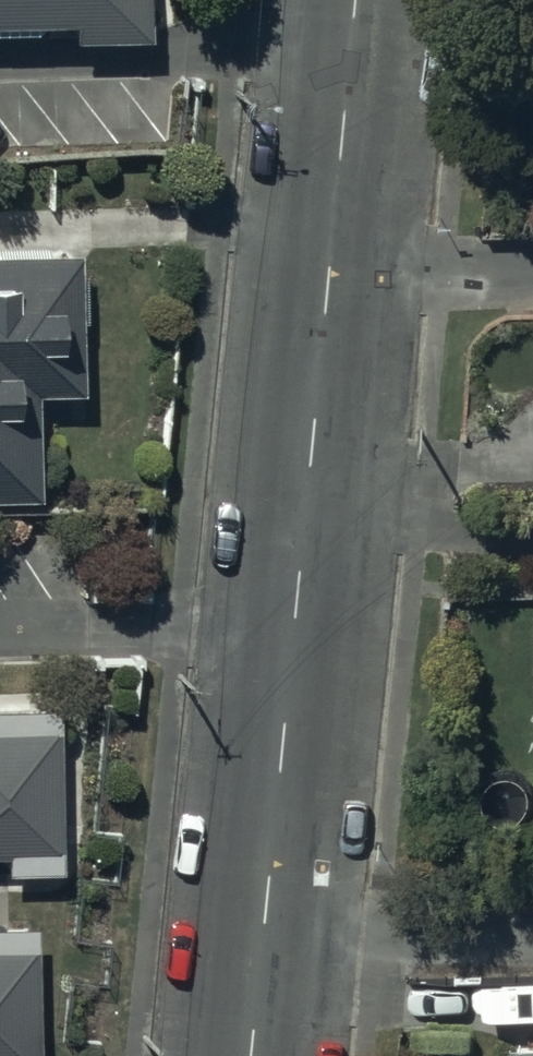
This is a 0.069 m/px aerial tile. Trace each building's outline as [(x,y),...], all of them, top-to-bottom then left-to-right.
[(141,0),(0,0),(0,38),(71,37),(71,51),(142,49),(141,0)] [(0,265),(0,511),(39,510),(37,404),(81,402),(77,263),(0,265)] [(56,726),(0,728),(0,865),(60,863),(56,726)] [(32,946),(0,947),(0,1055),(35,1055),(32,946)]
